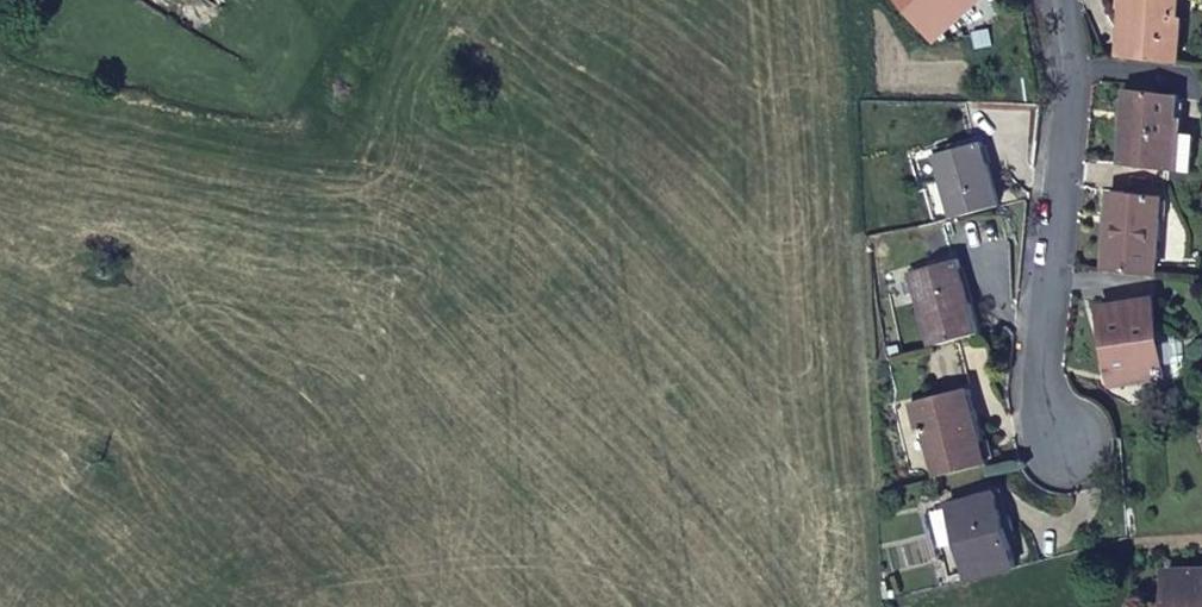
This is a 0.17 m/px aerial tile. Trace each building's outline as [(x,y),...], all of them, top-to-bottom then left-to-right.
[(973,2),(971,0),(901,0),(933,36),(973,2)] [(1117,55),(1175,61),(1180,15),(1171,13),(1172,0),(1123,0),(1117,55)] [(1171,13),(1180,15),(1182,0),(1172,0),(1171,13)] [(1128,87),(1119,162),(1169,167),(1173,132),(1178,93),(1128,87)] [(1169,167),(1189,170),(1193,135),(1173,132),(1169,167)] [(933,152),(950,215),(998,203),(981,139),(933,152)] [(1103,268),(1153,274),(1162,194),(1112,188),(1103,268)] [(928,344),(976,331),(958,256),(909,269),(928,344)] [(1164,376),(1153,297),(1101,304),(1112,382),(1164,376)] [(921,428),(932,474),(987,461),(968,387),(908,402),(914,429),(921,428)] [(946,502),(966,577),(1015,564),(995,490),(946,502)] [(1166,569),(1167,606),(1201,606),(1201,568),(1166,569)]
